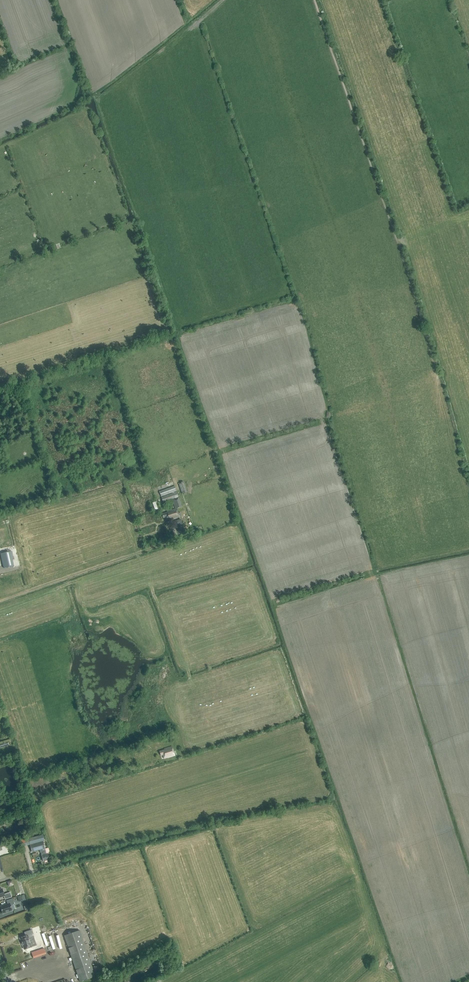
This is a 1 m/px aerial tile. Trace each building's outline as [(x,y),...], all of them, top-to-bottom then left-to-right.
[(179,484),(182,494),(187,492),(184,483),(179,484)] [(163,502),(178,497),(174,486),(159,492),(163,502)] [(176,509),(167,511),(167,512),(162,514),(163,518),(166,517),(167,520),(171,519),(171,520),(182,516),(181,513),(178,513),(177,508),(182,507),(179,497),(173,499),(176,509)] [(185,533),(180,519),(174,522),(178,535),(185,533)] [(11,551),(1,554),(4,568),(14,566),(11,551)] [(164,749),(165,750),(160,751),(161,755),(163,755),(164,759),(167,757),(168,758),(175,755),(172,747),(164,749)] [(10,808),(8,801),(0,804),(0,811),(10,808)] [(44,841),(43,835),(28,839),(30,845),(36,843),(39,842),(43,841),(44,841)] [(48,854),(46,854),(45,849),(43,841),(30,845),(32,852),(40,850),(43,861),(49,860),(48,854)] [(12,897),(10,892),(4,894),(2,889),(0,890),(0,897),(4,896),(5,899),(12,897)] [(12,898),(6,900),(8,904),(0,907),(3,914),(12,910),(10,905),(14,904),(12,898)] [(29,938),(33,936),(31,930),(25,932),(26,936),(20,938),(21,943),(22,942),(24,949),(32,947),(29,938)] [(95,976),(80,931),(64,936),(80,981),(95,976)] [(54,975),(45,972),(44,975),(42,974),(41,978),(37,976),(36,979),(45,981),(49,981),(50,980),(54,981),(55,979),(60,980),(61,977),(67,979),(68,976),(54,972),(54,975)]
